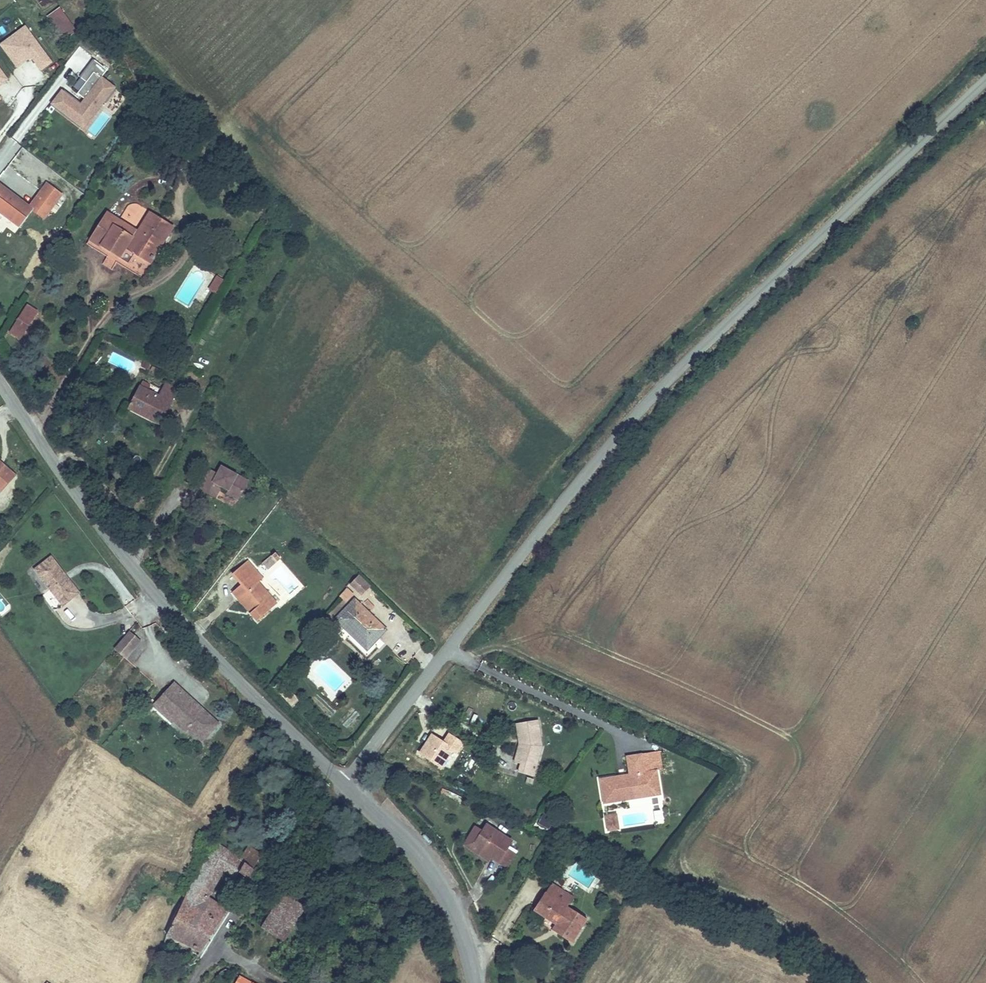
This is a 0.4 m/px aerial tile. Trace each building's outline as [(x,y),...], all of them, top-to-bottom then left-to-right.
[(59,8),(47,17),(64,41),(77,31),(59,8)] [(0,44),(0,48),(17,70),(30,60),(41,73),(53,64),(24,26),(0,44)] [(49,107),(86,131),(115,87),(89,70),(83,80),(86,82),(76,98),(61,88),(49,107)] [(27,210),(0,186),(0,216),(12,227),(27,210)] [(46,188),(27,210),(40,223),(58,202),(60,200),(46,188)] [(94,213),(80,241),(122,263),(128,251),(143,259),(163,222),(139,209),(129,230),(94,213)] [(215,275),(207,291),(216,295),(224,278),(215,275)] [(19,311),(6,337),(19,343),(32,318),(19,311)] [(122,408),(153,424),(173,387),(160,381),(152,396),(133,386),(122,408)] [(4,488),(16,474),(0,461),(0,485),(4,488)] [(198,490),(206,494),(209,487),(219,493),(222,487),(227,489),(241,496),(249,480),(221,467),(218,473),(209,468),(198,490)] [(216,499),(219,493),(209,487),(206,494),(216,499)] [(239,501),(241,496),(227,489),(226,495),(239,501)] [(281,560),(275,554),(271,558),(277,564),(281,560)] [(52,556),(36,569),(64,605),(80,593),(52,556)] [(233,592),(258,622),(277,606),(259,584),(264,579),(248,561),(232,574),(241,585),(233,592)] [(371,587),(359,576),(349,586),(361,597),(371,587)] [(388,632),(353,598),(333,619),(367,654),(388,632)] [(141,640),(131,631),(117,647),(127,656),(141,640)] [(173,685),(166,692),(175,701),(165,711),(175,720),(172,723),(184,735),(187,732),(201,744),(217,727),(173,685)] [(286,700),(292,694),(284,686),(278,692),(286,700)] [(165,711),(175,701),(166,692),(153,705),(172,723),(175,720),(165,711)] [(299,702),(292,694),(286,700),(293,708),(299,702)] [(518,774),(535,778),(543,748),(539,721),(526,723),(529,742),(518,743),(513,764),(520,765),(518,774)] [(529,742),(526,723),(516,725),(518,743),(529,742)] [(465,744),(449,734),(443,743),(431,735),(417,756),(441,772),(452,754),(457,757),(465,744)] [(600,779),(603,806),(664,796),(658,771),(664,770),(661,751),(626,756),(628,775),(600,779)] [(604,817),(606,832),(613,831),(612,816),(604,817)] [(519,852),(510,847),(514,841),(489,827),(482,836),(471,856),(488,867),(491,863),(507,872),(518,853),(519,852)] [(471,856),(482,836),(476,832),(463,852),(471,856)] [(165,939),(201,956),(228,910),(209,899),(224,874),(244,885),(262,854),(249,846),(241,857),(216,843),(188,889),(165,939)] [(310,894),(316,885),(309,881),(303,889),(310,894)] [(586,922),(568,909),(574,898),(552,884),(534,914),(555,928),(551,934),(572,947),(586,922)] [(284,945),(305,910),(282,896),(261,931),(284,945)]
